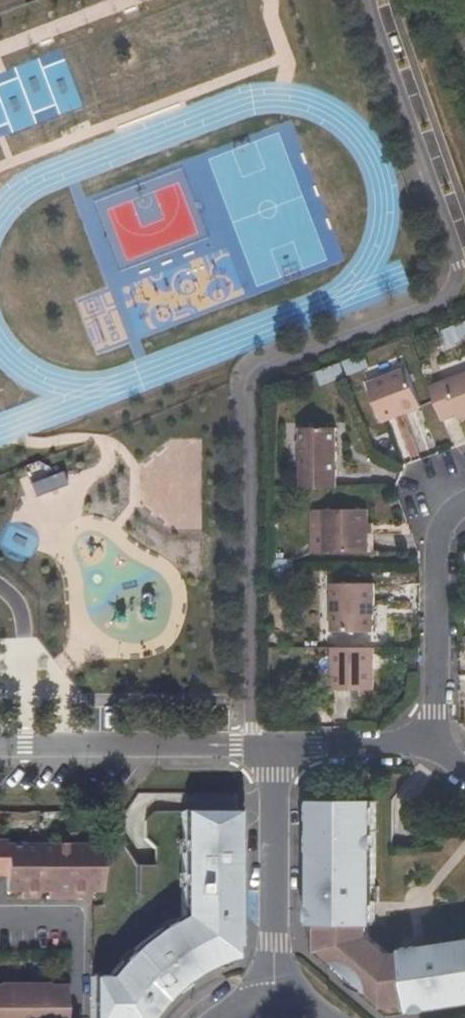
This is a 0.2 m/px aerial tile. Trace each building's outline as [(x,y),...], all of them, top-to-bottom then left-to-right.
[(421,408),(406,368),(367,384),(381,423),(421,408)] [(430,385),(443,418),(456,413),(459,419),(464,417),(464,373),(430,385)] [(338,429),(303,429),(303,488),(339,488),(338,429)] [(368,552),(368,509),(325,508),(325,552),(368,552)] [(369,633),(368,587),(331,587),(332,633),(369,633)] [(373,691),(372,647),(332,647),(333,690),(373,691)] [(308,800),(309,954),(382,1017),(385,1017),(464,1006),(464,930),(428,937),(427,933),(410,935),(412,943),(403,943),(402,940),(388,942),(390,947),(378,948),(371,933),(371,921),(375,921),(375,908),(371,909),(372,900),(378,899),(378,884),(375,885),(373,799),(308,800)] [(89,977),(89,1017),(150,1017),(167,997),(179,986),(189,981),(206,970),(233,960),(233,948),(236,948),(236,812),(178,810),(179,916),(153,931),(133,947),(117,962),(106,977),(89,977)] [(4,871),(4,893),(20,893),(19,900),(36,900),(36,893),(52,893),(52,900),(82,900),(82,893),(99,893),(99,846),(7,845),(6,841),(0,841),(0,871),(4,871)] [(62,985),(46,985),(46,984),(0,985),(0,1017),(63,1017),(62,985)]
